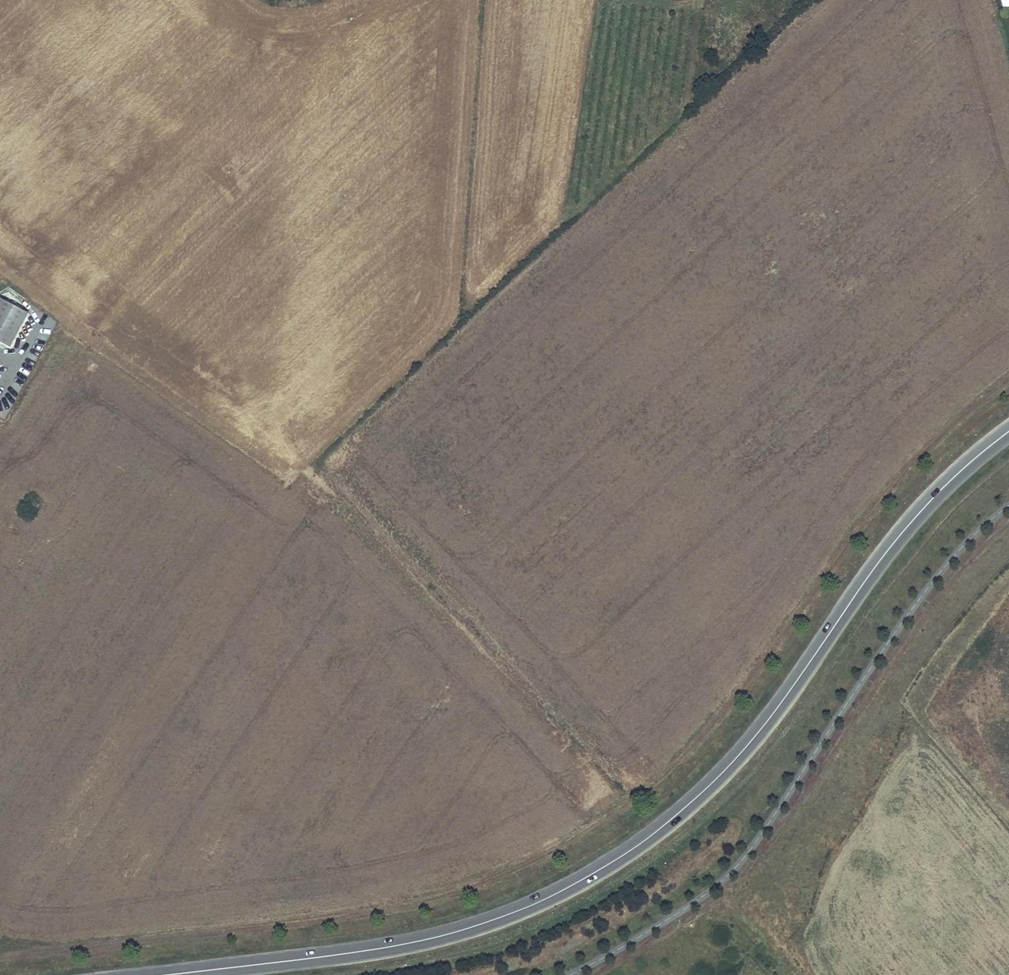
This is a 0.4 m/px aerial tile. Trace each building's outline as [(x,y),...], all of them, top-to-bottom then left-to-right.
[(0,305),(0,341),(14,349),(32,314),(3,299),(0,305)]
